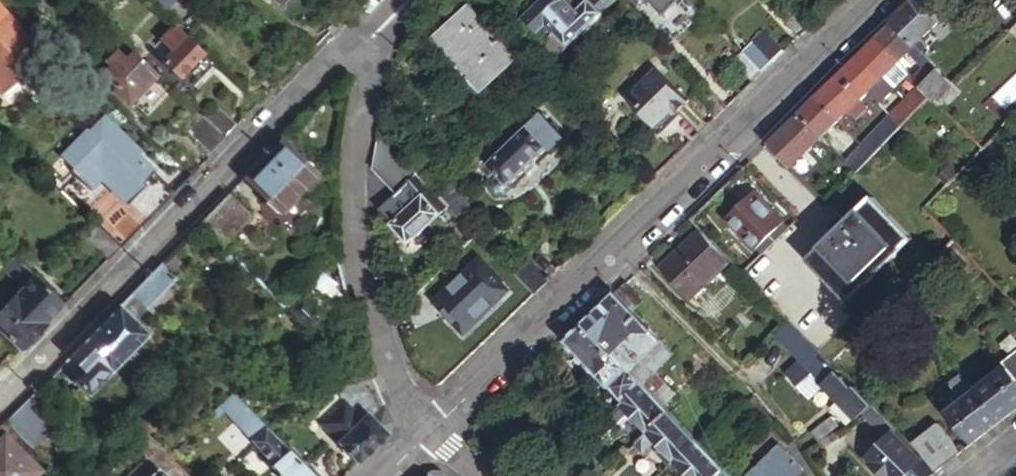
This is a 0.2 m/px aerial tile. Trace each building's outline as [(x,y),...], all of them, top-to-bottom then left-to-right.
[(552,31),(576,8),(569,0),(537,0),(522,14),(537,30),(544,23),(552,31)] [(576,8),(552,31),(539,43),(552,57),(565,45),(566,45),(602,11),(601,10),(613,0),(585,0),(576,8)] [(776,11),(798,34),(810,22),(789,0),(788,0),(776,11)] [(891,21),(920,51),(925,46),(919,40),(947,14),(928,0),(913,0),(891,21)] [(466,5),(433,37),(459,63),(451,71),(476,96),(516,57),(466,5)] [(8,24),(5,20),(7,18),(0,12),(0,33),(8,24)] [(203,49),(172,20),(156,36),(164,43),(159,48),(165,52),(159,58),(177,75),(203,49)] [(891,21),(875,36),(899,60),(908,50),(924,66),(914,75),(918,80),(928,72),(927,71),(934,64),(920,51),(891,21)] [(8,24),(0,33),(0,79),(10,69),(13,73),(26,57),(23,55),(36,40),(21,25),(17,29),(9,22),(8,24)] [(756,35),(743,48),(756,61),(759,58),(766,66),(776,56),(756,35)] [(875,36),(861,50),(884,74),(899,60),(875,36)] [(155,70),(131,47),(125,55),(115,45),(105,56),(109,60),(100,70),(114,81),(110,85),(126,100),(155,70)] [(756,61),(743,48),(723,66),(744,88),(766,66),(759,58),(756,61)] [(861,50),(844,66),(867,90),(884,74),(861,50)] [(923,85),(933,95),(949,79),(934,64),(927,71),(928,72),(918,80),(923,85)] [(844,66),(814,95),(836,119),(848,108),(858,99),(867,90),(844,66)] [(652,124),(656,121),(665,110),(670,114),(687,98),(656,68),(625,97),(652,124)] [(949,79),(933,95),(941,103),(957,88),(949,79)] [(912,102),(919,109),(933,95),(923,85),(908,98),(912,102)] [(814,95),(797,111),(820,135),(836,119),(814,95)] [(215,99),(202,113),(224,134),(236,121),(215,99)] [(858,99),(848,108),(853,113),(863,105),(858,99)] [(919,109),(912,102),(907,106),(914,113),(919,109)] [(898,106),(890,113),(901,126),(910,118),(898,106)] [(672,116),(670,114),(665,110),(656,121),(664,124),(672,116)] [(534,133),(546,122),(536,111),(525,122),(534,133)] [(797,111),(767,141),(790,164),(820,135),(797,111)] [(104,112),(59,156),(94,191),(104,181),(128,205),(163,171),(104,112)] [(224,134),(202,113),(185,130),(207,150),(224,134)] [(861,144),(871,155),(901,126),(890,113),(877,127),(873,122),(861,135),(846,118),(840,123),(861,144)] [(525,122),(517,115),(478,153),(508,184),(545,147),(549,150),(561,138),(546,122),(534,133),(525,122)] [(374,141),(370,168),(395,192),(416,171),(375,130),(374,141)] [(983,132),(976,139),(980,144),(987,138),(983,132)] [(279,135),(240,174),(276,209),(314,171),(279,135)] [(845,160),(855,171),(871,155),(861,144),(845,160)] [(442,209),(448,204),(438,194),(425,181),(417,188),(413,185),(385,213),(395,224),(393,225),(410,242),(443,211),(442,209)] [(449,182),(438,194),(448,204),(460,216),(471,205),(449,182)] [(760,251),(785,227),(780,222),(782,220),(752,189),(722,217),(752,249),(760,251)] [(224,191),(197,219),(219,241),(246,212),(224,191)] [(830,232),(805,256),(845,298),(911,235),(870,193),(844,218),(830,232)] [(93,219),(95,221),(118,243),(140,221),(114,197),(93,219)] [(823,224),(830,232),(844,218),(837,211),(823,224)] [(118,243),(95,221),(82,234),(106,257),(118,243)] [(698,228),(660,265),(690,296),(728,259),(698,228)] [(334,248),(303,282),(316,295),(340,269),(338,263),(337,259),(336,254),(334,248)] [(12,253),(0,264),(0,265),(15,280),(19,276),(26,283),(0,309),(0,328),(19,346),(62,302),(12,253)] [(157,260),(129,289),(144,304),(173,275),(157,260)] [(534,292),(516,274),(503,287),(475,260),(433,300),(461,327),(419,368),(423,376),(441,382),(478,346),(534,292)] [(283,274),(268,289),(283,303),(284,303),(297,288),(283,274)] [(297,288),(284,303),(308,327),(314,320),(313,318),(326,305),(316,295),(303,282),(297,288)] [(610,292),(628,310),(638,300),(621,282),(610,292)] [(610,292),(580,321),(638,381),(641,384),(672,354),(628,310),(610,292)] [(125,293),(68,353),(82,366),(71,377),(87,392),(146,332),(121,306),(129,297),(125,293)] [(789,317),(777,329),(804,355),(786,372),(809,396),(823,384),(850,412),(867,398),(789,317)] [(638,381),(580,321),(561,340),(622,397),(638,381)] [(871,332),(866,328),(859,336),(863,340),(871,332)] [(68,353),(58,363),(71,377),(82,366),(68,353)] [(978,388),(1002,418),(1015,407),(1015,376),(1008,366),(978,388)] [(665,379),(650,394),(662,406),(664,408),(669,413),(684,399),(665,379)] [(638,381),(622,397),(590,431),(597,438),(625,409),(634,407),(651,422),(664,408),(662,406),(650,394),(641,384),(638,381)] [(391,419),(375,383),(354,403),(347,396),(321,422),(338,440),(357,459),(387,431),(391,419)] [(1002,418),(978,388),(949,411),(973,441),(1002,418)] [(229,390),(214,405),(245,435),(224,456),(232,462),(252,442),(271,461),(268,464),(280,475),(316,475),(229,390)] [(31,391),(5,418),(33,447),(60,419),(31,391)] [(867,398),(850,412),(855,417),(869,405),(871,403),(867,398)] [(884,420),(869,405),(855,417),(869,433),(884,420)] [(669,413),(664,408),(651,422),(636,438),(643,445),(658,430),(667,438),(659,445),(672,457),(677,451),(691,436),(669,413)] [(884,420),(869,433),(879,443),(893,431),(884,420)] [(936,470),(962,450),(937,422),(911,444),(923,457),(936,470)] [(832,426),(812,443),(815,448),(820,444),(826,452),(842,439),(832,426)] [(912,467),(920,459),(893,431),(879,443),(864,457),(882,475),(901,475),(912,467)] [(38,468),(2,433),(0,435),(0,475),(30,475),(38,468)] [(677,451),(694,466),(686,475),(687,475),(717,475),(724,469),(691,436),(677,451)] [(156,443),(124,475),(183,475),(186,473),(156,443)] [(745,475),(795,475),(803,469),(779,444),(745,475)] [(923,457),(920,459),(912,467),(920,475),(927,475),(929,475),(936,470),(923,457)] [(572,474),(560,461),(546,475),(571,475),(572,474)] [(639,475),(627,464),(616,475),(638,475),(639,475)] [(439,467),(430,467),(421,475),(451,475),(439,467)]
